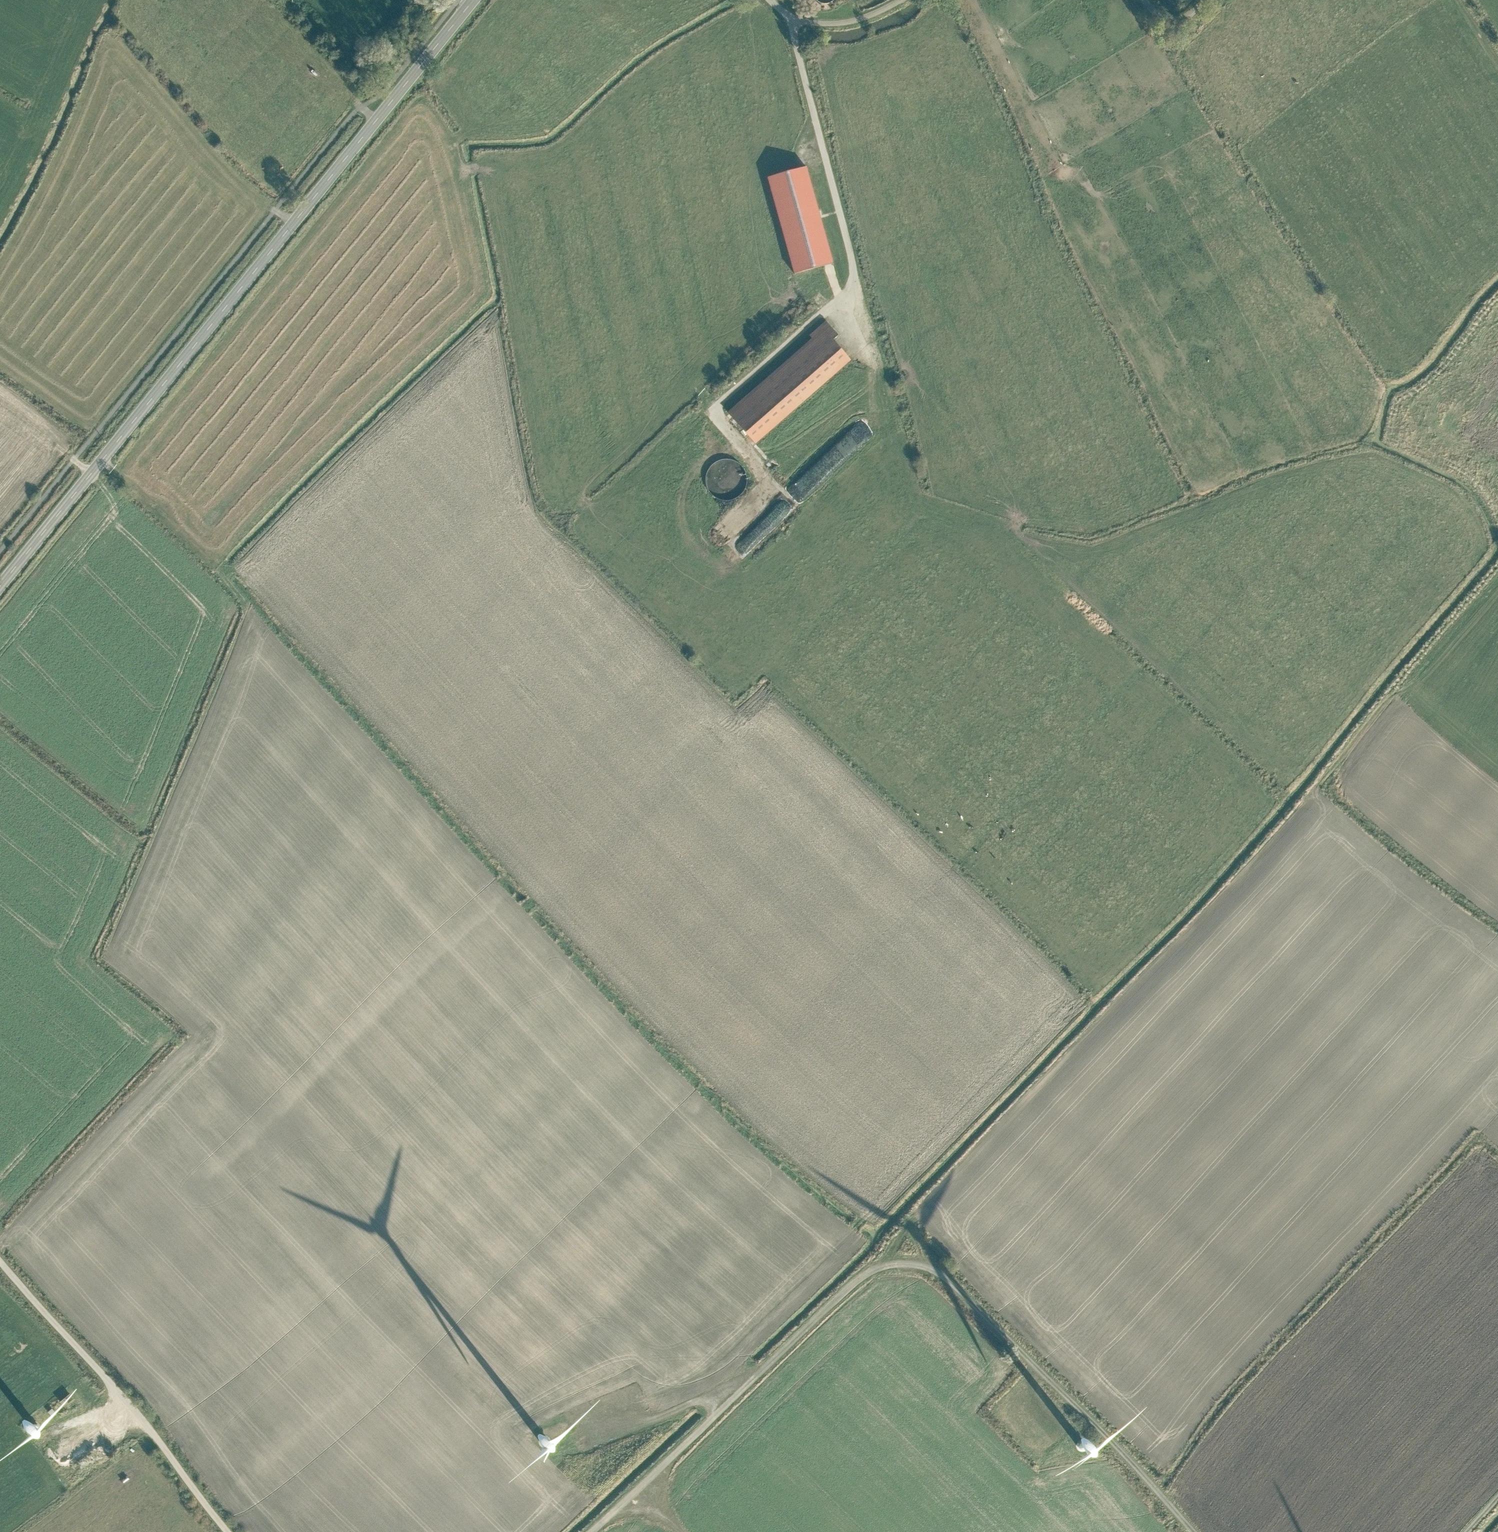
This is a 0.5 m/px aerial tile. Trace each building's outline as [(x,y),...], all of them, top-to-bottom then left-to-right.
[(808,169),(770,180),(797,275),(835,265),(808,169)] [(760,446),(854,362),(837,342),(842,337),(828,323),(811,338),(813,340),(730,412),(760,446)] [(851,446),(858,446),(858,417),(852,417),(852,414),(840,414),(840,426),(845,426),(845,435),(851,435),(851,446)] [(709,425),(700,431),(703,434),(712,429),(709,425)] [(706,466),(717,499),(748,489),(738,456),(706,466)] [(72,1393),(63,1401),(67,1406),(77,1399),(72,1393)]
